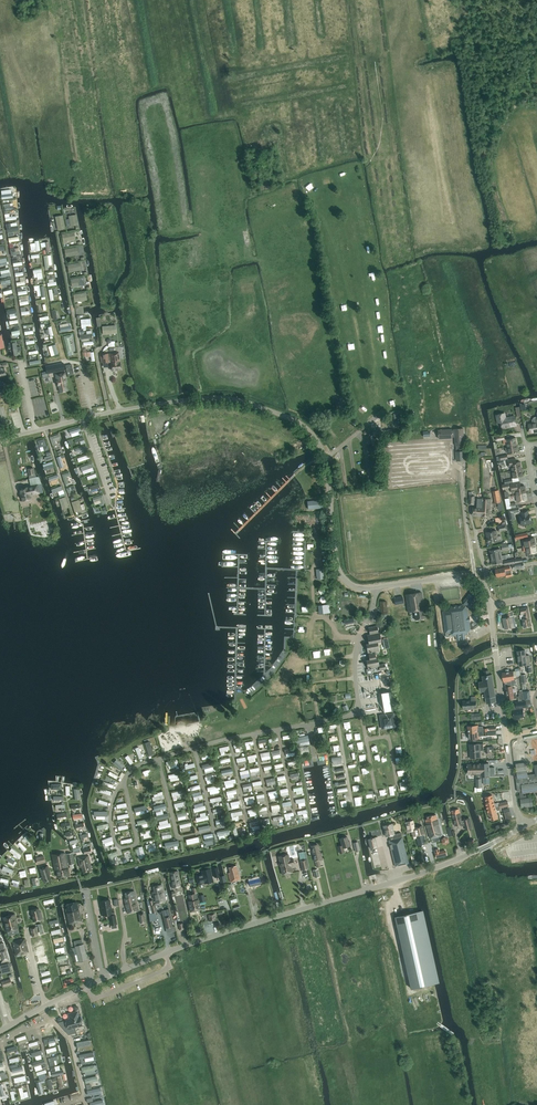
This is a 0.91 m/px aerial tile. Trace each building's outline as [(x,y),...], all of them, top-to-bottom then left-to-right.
[(54,218),(56,230),(77,227),(75,214),(72,215),(67,216),(66,213),(63,213),(64,222),(63,217),(54,218)] [(61,234),(62,244),(67,244),(66,241),(75,240),(74,233),(61,234)] [(14,251),(10,253),(11,257),(19,255),(17,248),(13,249),(14,251)] [(367,262),(370,257),(364,254),(362,259),(367,262)] [(22,280),(22,283),(26,283),(25,279),(22,279),(22,272),(14,273),(14,277),(18,277),(18,280),(22,280)] [(85,293),(72,294),(73,302),(86,301),(85,293)] [(102,326),(103,335),(117,333),(116,325),(102,326)] [(71,335),(64,336),(67,353),(72,352),(69,339),(71,338),(71,335)] [(51,349),(49,350),(50,356),(57,355),(55,346),(51,347),(51,349)] [(111,363),(112,371),(121,369),(120,362),(119,352),(110,353),(110,354),(108,354),(102,354),(103,363),(109,362),(109,361),(111,361),(111,363)] [(63,363),(46,366),(47,373),(65,370),(63,363)] [(66,371),(65,371),(56,373),(55,373),(57,383),(58,383),(60,392),(68,391),(66,383),(68,382),(66,371)] [(351,378),(355,381),(359,376),(354,373),(351,378)] [(358,394),(355,399),(360,402),(363,397),(358,394)] [(335,399),(337,412),(347,410),(345,397),(335,399)] [(503,428),(517,425),(515,416),(506,418),(505,413),(496,415),(498,423),(501,422),(503,428)] [(528,424),(530,433),(536,432),(536,417),(535,417),(533,420),(533,423),(528,424)] [(464,445),(463,428),(455,429),(456,438),(455,438),(456,445),(457,451),(456,451),(457,461),(459,460),(465,460),(465,451),(464,451),(464,446),(464,445)] [(455,437),(455,438),(456,438),(455,429),(452,430),(452,429),(439,430),(439,439),(453,438),(452,437),(455,437)] [(507,447),(517,445),(516,437),(505,440),(505,435),(496,437),(497,440),(503,439),(504,444),(506,444),(507,447)] [(519,452),(517,445),(507,447),(505,447),(505,452),(508,451),(508,454),(519,452)] [(511,467),(512,470),(509,471),(522,469),(520,461),(516,462),(515,459),(507,460),(508,467),(511,467)] [(27,468),(28,476),(35,474),(34,467),(27,468)] [(523,476),(522,469),(509,471),(510,474),(512,473),(513,478),(505,480),(505,484),(519,481),(518,477),(523,476)] [(38,477),(28,479),(29,485),(39,483),(38,477)] [(515,488),(516,495),(526,493),(525,485),(520,486),(519,483),(511,484),(512,488),(515,488)] [(22,497),(22,501),(31,499),(30,495),(40,493),(38,484),(19,488),(21,497),(22,497)] [(495,504),(497,503),(501,502),(499,490),(493,491),(495,504)] [(528,500),(526,493),(516,495),(518,502),(528,500)] [(481,516),(483,498),(477,498),(477,507),(473,507),(473,515),(481,516)] [(483,498),(481,516),(490,517),(491,498),(483,498)] [(78,500),(70,503),(74,513),(85,509),(83,504),(80,505),(78,500)] [(308,505),(308,509),(313,509),(323,508),(322,500),(314,500),(307,501),(307,505),(308,505)] [(520,516),(521,525),(531,523),(530,515),(528,515),(528,511),(522,512),(522,516),(520,516)] [(508,530),(507,524),(497,526),(498,532),(508,530)] [(498,541),(496,531),(486,532),(488,543),(498,541)] [(523,540),(524,547),(536,545),(534,538),(525,539),(525,540),(523,540)] [(533,553),(536,552),(536,545),(524,547),(524,551),(527,551),(527,554),(528,554),(529,557),(534,556),(533,553)] [(490,551),(491,557),(502,555),(500,549),(490,551)] [(491,557),(492,564),(503,562),(502,559),(506,558),(506,554),(502,555),(491,557)] [(505,567),(505,568),(495,569),(497,577),(506,575),(506,577),(512,576),(510,566),(505,567)] [(405,594),(408,612),(414,611),(416,620),(425,618),(423,609),(424,609),(421,592),(405,594)] [(470,617),(470,616),(469,617),(468,608),(467,608),(468,606),(469,607),(471,607),(477,600),(477,597),(473,593),(470,594),(464,601),(464,604),(465,605),(464,606),(463,605),(451,606),(448,611),(443,612),(446,633),(449,632),(450,632),(455,636),(456,636),(456,640),(466,639),(465,635),(466,635),(470,630),(469,622),(470,621),(470,617)] [(320,604),(325,600),(322,596),(317,599),(320,604)] [(403,596),(394,597),(395,604),(402,602),(402,601),(404,601),(403,596)] [(347,608),(345,600),(338,602),(340,609),(347,608)] [(388,614),(387,601),(381,601),(379,601),(380,614),(383,614),(388,614)] [(528,607),(520,608),(521,614),(524,614),(525,618),(522,619),(524,627),(531,626),(530,617),(528,607)] [(515,627),(512,610),(507,611),(508,616),(503,617),(505,629),(515,627)] [(377,626),(369,627),(370,634),(367,635),(369,643),(366,644),(368,653),(370,659),(366,660),(368,669),(379,667),(380,670),(386,669),(385,663),(379,664),(378,658),(376,658),(375,652),(379,651),(378,642),(381,641),(380,632),(379,633),(377,626)] [(527,665),(527,667),(527,673),(531,672),(530,664),(529,655),(526,655),(525,650),(518,651),(520,666),(527,665)] [(489,670),(484,671),(485,675),(482,676),(483,681),(479,682),(480,692),(485,691),(487,703),(496,702),(495,695),(494,685),(493,680),(492,674),(489,674),(489,670)] [(516,679),(515,679),(514,676),(520,675),(519,671),(513,671),(503,673),(504,683),(505,682),(507,699),(517,698),(516,691),(513,692),(512,686),(517,685),(516,679)] [(388,694),(380,695),(382,711),(390,710),(388,694)] [(476,697),(471,697),(471,700),(463,701),(464,709),(472,708),(472,709),(477,708),(476,697)] [(512,710),(513,710),(514,720),(521,719),(520,717),(524,717),(523,708),(527,708),(526,700),(516,701),(516,704),(512,705),(512,708),(512,710)] [(393,713),(380,715),(382,728),(395,726),(393,713)] [(479,736),(488,735),(496,735),(496,730),(469,732),(469,739),(479,738),(479,736)] [(147,742),(143,744),(148,757),(152,756),(147,742)] [(142,758),(137,747),(133,749),(138,759),(142,758)] [(129,765),(132,763),(127,755),(123,758),(129,765)] [(119,770),(122,767),(115,760),(112,763),(119,770)] [(206,772),(206,767),(212,766),(211,763),(200,765),(202,773),(206,772)] [(467,764),(468,774),(476,774),(476,779),(476,788),(482,787),(482,778),(482,776),(495,776),(494,767),(489,767),(489,763),(481,763),(481,764),(467,764)] [(535,765),(536,774),(528,775),(526,763),(517,764),(518,778),(517,778),(518,792),(520,791),(522,807),(533,806),(532,798),(527,798),(526,796),(524,796),(523,793),(536,791),(536,765),(535,765)] [(332,774),(343,772),(342,766),(330,769),(332,774)] [(495,807),(500,806),(499,803),(499,802),(494,803),(494,800),(492,795),(485,797),(486,802),(487,809),(495,807)] [(248,801),(252,800),(251,796),(243,798),(245,806),(249,805),(248,801)] [(495,807),(487,809),(489,816),(490,815),(491,821),(498,819),(496,811),(501,810),(500,808),(500,806),(495,807)] [(246,810),(247,817),(251,817),(251,814),(254,813),(254,809),(246,810)] [(451,811),(455,826),(461,824),(461,826),(464,825),(465,830),(473,828),(470,817),(462,819),(459,809),(451,811)] [(441,834),(436,815),(427,817),(427,819),(425,819),(430,837),(441,834)] [(407,832),(411,831),(413,836),(424,834),(422,826),(416,827),(415,828),(413,820),(405,822),(407,832)] [(383,826),(386,836),(389,835),(390,840),(389,840),(395,866),(409,863),(402,837),(401,835),(402,835),(401,832),(394,834),(392,824),(383,826)] [(425,843),(423,835),(416,836),(418,845),(425,843)] [(29,845),(32,843),(25,836),(22,838),(29,845)] [(347,836),(340,838),(342,845),(338,846),(340,853),(344,852),(343,847),(351,845),(350,841),(348,841),(347,836)] [(375,837),(368,839),(371,848),(377,847),(375,837)] [(449,838),(444,837),(441,839),(442,844),(446,845),(449,842),(449,838)] [(176,840),(167,842),(168,849),(173,848),(172,845),(177,844),(176,840)] [(15,845),(23,852),(25,849),(18,842),(15,845)] [(512,842),(501,847),(502,851),(513,846),(512,842)] [(312,846),(312,847),(317,867),(321,866),(319,860),(322,859),(320,851),(319,851),(317,844),(312,846)] [(10,848),(8,851),(12,855),(11,856),(16,860),(20,856),(10,848)] [(446,855),(446,854),(445,850),(439,852),(438,849),(434,850),(436,858),(446,855)] [(69,875),(66,852),(52,855),(55,870),(56,870),(57,877),(69,875)] [(67,853),(69,865),(75,864),(74,857),(73,852),(67,853)] [(111,861),(112,865),(130,860),(129,854),(124,856),(124,858),(117,860),(115,852),(106,854),(108,862),(111,861)] [(282,874),(292,872),(291,865),(294,864),(293,859),(290,860),(288,854),(278,856),(280,862),(279,863),(280,866),(281,866),(282,874)] [(37,864),(46,862),(44,855),(36,857),(37,864)] [(83,872),(92,870),(90,864),(89,855),(78,858),(80,867),(82,867),(83,872)] [(7,858),(5,864),(13,866),(15,860),(7,858)] [(306,859),(300,860),(302,870),(308,869),(306,859)] [(241,880),(237,863),(229,864),(232,875),(226,877),(227,879),(225,880),(228,889),(231,888),(229,879),(233,878),(234,882),(241,880)] [(40,867),(44,881),(51,879),(49,873),(50,872),(47,865),(40,867)] [(2,866),(0,870),(11,874),(12,870),(2,866)] [(198,885),(213,881),(210,868),(202,870),(203,875),(197,876),(198,885)] [(178,871),(170,873),(172,880),(171,880),(172,888),(180,886),(178,875),(179,875),(178,871)] [(259,878),(248,881),(250,886),(261,884),(259,878)] [(166,900),(162,885),(153,887),(154,892),(152,892),(154,899),(157,898),(158,902),(166,900)] [(198,896),(197,890),(196,887),(191,888),(192,894),(189,895),(191,904),(189,904),(191,911),(199,909),(197,899),(199,899),(198,896)] [(124,898),(125,904),(137,901),(134,891),(125,894),(126,898),(124,898)] [(110,900),(100,902),(102,915),(109,914),(111,925),(117,924),(115,912),(112,913),(110,900)] [(139,910),(137,901),(125,904),(128,913),(139,910)] [(81,921),(77,902),(67,904),(68,908),(66,909),(69,924),(81,921)] [(31,910),(34,921),(43,919),(41,912),(40,912),(39,908),(31,910)] [(167,928),(174,926),(170,914),(169,908),(161,910),(163,916),(167,928)] [(438,982),(422,910),(417,912),(395,917),(411,988),(434,983),(435,983),(438,982)] [(217,920),(216,912),(208,913),(209,921),(217,920)] [(6,926),(7,931),(18,928),(14,914),(5,917),(7,925),(6,926)] [(13,941),(16,955),(28,952),(25,938),(13,941)] [(84,943),(82,944),(81,939),(74,941),(75,946),(79,962),(88,960),(84,943)] [(5,948),(4,942),(0,943),(0,952),(1,952),(3,961),(8,959),(5,948)] [(10,965),(1,967),(2,974),(11,972),(10,965)] [(2,982),(4,987),(12,984),(10,979),(2,982)] [(65,1019),(68,1028),(83,1024),(80,1015),(79,1015),(78,1012),(69,1015),(69,1018),(65,1019)] [(10,1070),(11,1076),(21,1073),(20,1067),(10,1070)] [(83,1076),(91,1075),(91,1071),(86,1072),(86,1067),(80,1068),(81,1073),(83,1073),(83,1076)] [(61,1076),(56,1078),(59,1090),(67,1087),(64,1074),(61,1075),(61,1076)] [(29,1098),(27,1089),(22,1090),(21,1087),(16,1088),(19,1100),(29,1098)]
